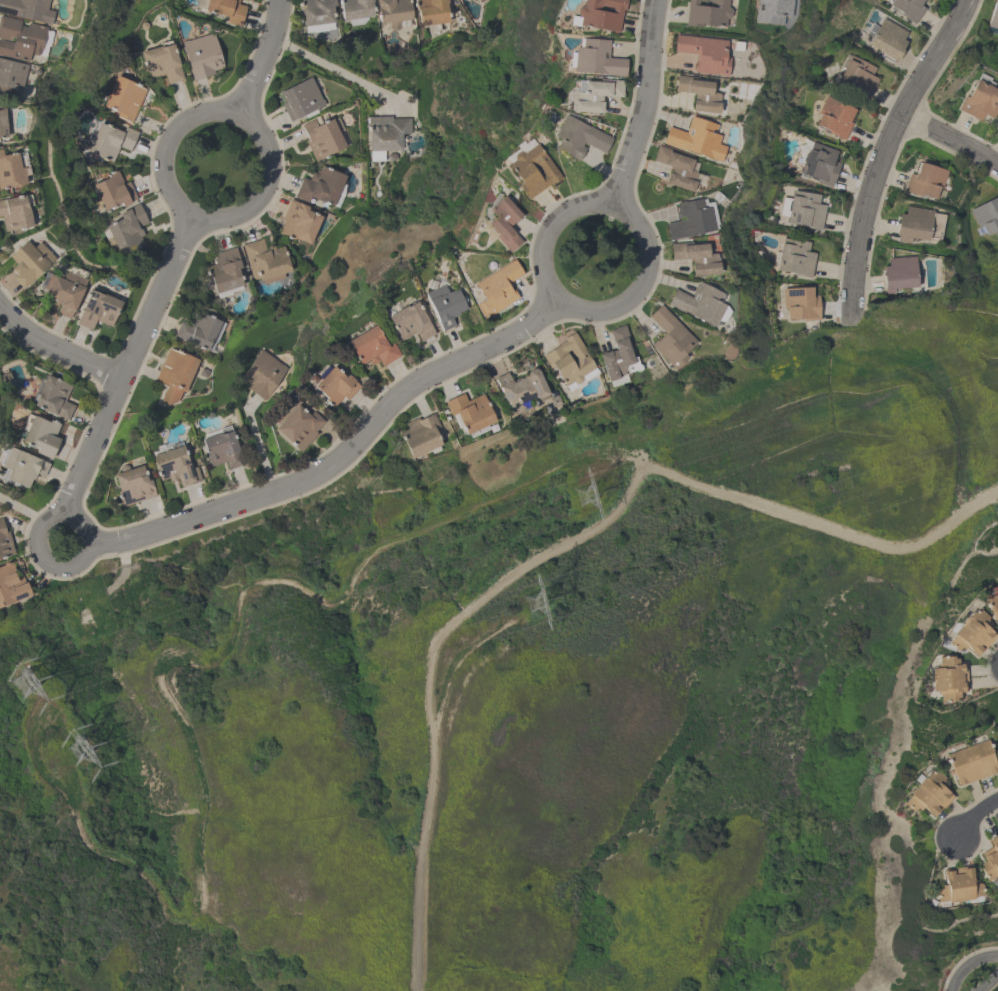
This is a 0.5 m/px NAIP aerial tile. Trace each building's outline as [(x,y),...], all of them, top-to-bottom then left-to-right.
[(50,26),(0,14),(0,0),(17,0),(48,0),(46,10),(53,12),(50,26)] [(196,8),(199,0),(238,0),(237,4),(245,7),(242,19),(241,19),(239,27),(225,23),(226,18),(204,12),(204,10),(196,8)] [(299,11),(298,0),(334,0),(335,8),(332,9),(334,23),(304,26),(302,10),(299,11)] [(342,21),(339,0),(371,0),(372,5),(371,5),(373,17),(342,21)] [(379,23),(376,0),(409,0),(411,19),(399,21),(400,27),(396,30),(392,28),(391,22),(379,23)] [(419,26),(415,0),(447,0),(447,3),(445,4),(448,21),(419,26)] [(582,8),(584,0),(626,0),(624,11),(622,11),(619,34),(578,28),(569,27),(570,18),(578,19),(576,16),(577,10),(580,8),(582,8)] [(685,26),(687,0),(728,0),(727,8),(728,8),(731,11),(730,17),(727,19),(726,19),(725,28),(701,26),(701,27),(685,26)] [(753,23),(756,0),(789,0),(787,19),(781,19),(780,27),(753,23)] [(887,6),(891,0),(923,0),(919,6),(924,9),(914,24),(887,6)] [(987,26),(994,0),(997,0),(997,29),(987,26)] [(27,63),(0,56),(0,16),(20,22),(19,25),(26,27),(27,24),(46,29),(39,55),(36,57),(33,56),(32,53),(30,53),(27,63)] [(867,45),(883,19),(906,33),(901,41),(905,43),(900,51),(902,52),(896,62),(867,45)] [(180,42),(186,40),(187,41),(212,34),(222,68),(212,71),(213,75),(192,82),(180,42)] [(693,73),(694,62),(696,62),(696,55),(673,52),(675,35),(727,41),(725,59),(729,60),(727,77),(693,73)] [(573,74),(574,49),(581,50),(582,40),(609,42),(607,59),(626,60),(625,77),(573,74)] [(140,52),(161,47),(160,43),(169,41),(170,44),(172,43),(182,80),(166,85),(163,74),(147,79),(140,52)] [(866,101),(835,84),(837,79),(834,78),(837,73),(840,74),(848,60),(849,60),(852,56),(874,68),(871,76),(877,79),(866,101)] [(18,100),(0,95),(0,60),(27,67),(18,100)] [(146,90),(131,123),(116,116),(117,112),(103,106),(116,76),(146,90)] [(691,112),(694,96),(685,95),(685,94),(674,92),(676,76),(697,79),(697,82),(712,84),(711,94),(720,95),(718,105),(719,105),(718,116),(691,112)] [(310,78),(321,100),(322,100),(325,105),(289,123),(280,105),(284,103),(279,93),(310,78)] [(601,98),(600,104),(602,104),(601,115),(573,114),(573,103),(575,103),(575,94),(577,94),(577,84),(611,85),(611,81),(622,81),(622,97),(610,97),(610,98),(601,98)] [(975,81),(997,93),(997,94),(997,108),(992,119),(982,114),(978,121),(957,110),(964,96),(966,98),(975,81)] [(843,140),(828,133),(829,131),(815,124),(820,113),(818,112),(825,96),(854,110),(848,122),(851,123),(843,140)] [(0,106),(0,140),(8,139),(6,106),(0,106)] [(410,118),(411,134),(400,134),(400,151),(384,151),(384,161),(369,161),(369,153),(367,153),(367,116),(390,116),(390,118),(410,118)] [(612,138),(604,153),(583,143),(581,146),(585,148),(583,152),(584,152),(581,158),(580,158),(579,161),(555,149),(559,141),(554,138),(565,116),(587,127),(587,126),(612,138)] [(716,126),(713,135),(720,137),(717,145),(725,148),(720,163),(683,150),(683,151),(662,144),(668,127),(685,133),(691,117),(716,126)] [(344,148),(314,162),(304,140),(307,139),(300,126),(313,120),(316,127),(331,120),(331,121),(337,118),(343,130),(337,133),(344,148)] [(129,151),(119,147),(112,162),(86,151),(99,122),(122,133),(125,127),(138,133),(129,151)] [(832,161),(839,164),(830,187),(816,182),(817,180),(798,174),(807,149),(809,150),(811,142),(836,151),(832,161)] [(507,167),(514,162),(513,161),(513,157),(518,153),(522,154),(523,155),(536,146),(542,155),(543,154),(561,178),(551,186),(550,185),(528,200),(519,187),(520,186),(516,181),(517,180),(507,167)] [(671,169),(663,166),(663,164),(652,161),(657,146),(680,153),(679,157),(692,162),(689,171),(697,173),(694,183),(695,183),(691,194),(664,185),(668,174),(669,174),(671,169)] [(26,187),(0,191),(0,149),(1,149),(2,157),(17,154),(20,169),(24,169),(25,178),(24,178),(26,187)] [(902,192),(908,175),(908,176),(909,174),(914,176),(918,164),(945,173),(944,177),(949,179),(946,188),(941,187),(940,191),(944,192),(942,199),(935,197),(934,201),(920,197),(902,192)] [(344,177),(332,205),(309,195),(306,202),(293,196),(302,177),(308,179),(311,172),(317,175),(321,167),(344,177)] [(93,185),(108,178),(107,175),(117,170),(123,183),(128,181),(137,199),(129,203),(130,204),(122,208),(120,204),(105,211),(93,185)] [(820,231),(806,228),(806,227),(786,223),(791,196),(792,190),(819,195),(817,205),(825,206),(820,231)] [(1,217),(0,217),(0,200),(23,196),(23,197),(29,196),(31,207),(27,208),(31,229),(4,234),(1,217)] [(994,197),(997,204),(997,218),(997,220),(997,239),(995,233),(986,237),(979,226),(977,227),(969,211),(994,197)] [(322,215),(309,243),(294,237),(293,239),(278,233),(284,219),(282,218),(290,199),(308,206),(307,209),(322,215)] [(520,218),(512,226),(511,225),(508,228),(512,233),(513,232),(522,242),(510,253),(495,237),(496,236),(487,226),(494,219),(489,213),(492,211),(492,208),(503,199),(520,218)] [(664,224),(684,220),(683,217),(679,217),(678,213),(677,213),(675,207),(677,207),(677,203),(702,199),(704,208),(710,207),(715,232),(668,241),(664,224)] [(138,227),(139,230),(140,229),(143,235),(139,236),(144,246),(119,257),(106,226),(120,220),(118,214),(122,212),(121,211),(138,204),(146,223),(138,227)] [(932,212),(932,213),(943,215),(938,243),(927,241),(926,242),(910,240),(910,243),(896,241),(897,237),(894,237),(898,215),(903,216),(905,207),(932,212)] [(811,278),(796,276),(796,275),(776,271),(781,244),(782,244),(783,237),(809,242),(807,253),(815,254),(811,278)] [(283,246),(290,271),(282,273),(284,278),(262,284),(261,280),(259,281),(258,278),(252,280),(248,265),(247,265),(241,244),(261,238),(264,247),(273,245),(274,248),(283,246)] [(32,249),(39,242),(55,260),(22,291),(11,279),(14,276),(9,270),(15,265),(8,258),(26,242),(32,249)] [(706,245),(707,256),(716,255),(717,265),(718,265),(718,276),(692,278),(690,260),(683,261),(683,260),(671,260),(669,244),(690,243),(690,247),(706,245)] [(215,253),(235,247),(238,257),(240,257),(243,266),(238,267),(243,284),(215,292),(211,278),(208,279),(204,266),(215,263),(214,259),(217,258),(215,253)] [(913,257),(915,289),(883,291),(881,268),(886,268),(886,259),(913,257)] [(518,297),(487,315),(486,313),(482,316),(475,304),(484,298),(475,282),(514,258),(523,273),(507,282),(511,288),(512,288),(518,297)] [(86,281),(82,289),(84,289),(73,313),(72,312),(68,320),(56,315),(59,306),(58,306),(59,304),(44,297),(47,291),(39,287),(45,273),(62,280),(66,272),(86,281)] [(714,329),(667,305),(675,290),(691,298),(698,283),(723,296),(719,304),(725,307),(729,314),(724,323),(717,322),(714,329)] [(425,292),(444,284),(447,291),(457,287),(465,307),(457,311),(458,314),(451,317),(454,325),(442,330),(425,292)] [(121,304),(110,327),(108,326),(106,327),(102,325),(101,323),(95,321),(90,331),(75,324),(90,291),(91,292),(93,287),(102,291),(101,295),(121,304)] [(811,287),(812,294),(817,294),(819,319),(802,320),(801,317),(786,317),(786,307),(783,307),(782,288),(811,287)] [(387,314),(406,303),(407,305),(417,299),(428,320),(427,320),(434,333),(420,341),(414,332),(408,335),(408,336),(404,338),(403,337),(402,336),(400,337),(387,314)] [(675,369),(650,344),(658,336),(660,337),(664,333),(648,317),(660,305),(695,341),(684,353),(687,356),(675,369)] [(174,335),(180,320),(189,324),(196,309),(220,320),(220,322),(224,323),(216,342),(215,342),(210,351),(174,335)] [(346,340),(374,323),(388,345),(392,342),(400,355),(382,366),(378,360),(371,364),(368,359),(361,363),(346,340)] [(599,353),(609,350),(610,351),(615,349),(608,330),(624,325),(631,347),(629,348),(632,357),(635,356),(638,364),(640,365),(641,368),(640,370),(637,371),(635,370),(618,376),(618,377),(609,380),(599,353)] [(574,331),(588,354),(587,354),(595,367),(581,376),(582,377),(581,381),(578,383),(573,382),(573,381),(566,386),(554,366),(550,368),(542,355),(565,340),(563,338),(574,331)] [(198,358),(186,387),(187,388),(185,393),(181,391),(177,401),(166,404),(166,405),(159,402),(165,387),(166,388),(167,386),(154,380),(168,347),(180,352),(181,351),(198,358)] [(239,378),(259,349),(286,368),(266,397),(265,396),(262,399),(246,387),(248,384),(239,378)] [(314,384),(333,364),(345,376),(347,373),(354,380),(353,380),(360,386),(346,400),(342,396),(331,407),(324,400),(327,397),(314,384)] [(512,381),(527,375),(526,374),(526,371),(529,369),(532,367),(535,367),(538,369),(549,392),(537,398),(536,395),(508,408),(497,386),(498,385),(495,377),(507,372),(511,379),(512,381)] [(64,400),(73,404),(66,420),(58,416),(58,415),(55,413),(54,414),(34,404),(34,402),(31,401),(35,391),(38,393),(46,374),(71,385),(64,400)] [(443,401),(462,393),(466,401),(483,394),(496,423),(488,427),(487,425),(476,429),(477,432),(470,435),(469,432),(466,434),(456,412),(450,415),(443,401)] [(324,421),(314,431),(316,433),(300,451),(287,440),(288,439),(287,438),(285,438),(284,437),(284,435),(275,428),(296,403),(309,414),(312,411),(324,421)] [(50,458),(35,451),(37,447),(22,440),(26,431),(20,428),(28,413),(33,416),(34,414),(49,421),(50,419),(60,423),(54,436),(59,438),(50,458)] [(411,458),(399,432),(406,429),(404,423),(417,418),(418,419),(432,413),(439,428),(434,430),(441,444),(411,458)] [(227,469),(225,461),(210,465),(201,438),(220,431),(219,428),(229,425),(230,430),(232,429),(243,464),(227,469)] [(200,480),(180,486),(177,478),(168,481),(167,477),(159,480),(151,454),(162,451),(162,450),(167,448),(168,449),(169,448),(168,445),(180,441),(181,445),(182,444),(189,468),(195,466),(200,480)] [(49,464),(43,476),(36,473),(32,480),(31,479),(27,488),(20,485),(19,487),(6,481),(3,483),(1,482),(1,479),(5,469),(1,467),(10,446),(18,450),(18,449),(41,459),(41,460),(49,464)] [(155,495),(120,507),(115,490),(118,489),(112,473),(119,471),(118,468),(119,466),(123,464),(126,465),(127,468),(141,464),(146,479),(149,478),(155,495)] [(14,553),(0,557),(0,518),(1,518),(5,532),(8,531),(14,553)] [(4,603),(0,605),(0,565),(3,564),(3,562),(8,560),(8,562),(12,561),(15,570),(14,571),(17,579),(22,577),(24,582),(26,581),(31,594),(4,604),(4,603)] [(983,598),(997,591),(997,626),(994,618),(993,619),(983,598)] [(976,656),(969,650),(970,648),(966,644),(962,648),(960,647),(957,649),(956,648),(955,649),(946,642),(954,633),(953,632),(961,623),(960,622),(966,615),(967,615),(971,611),(975,611),(978,607),(988,616),(985,619),(990,622),(986,627),(996,635),(986,647),(985,646),(976,656)] [(959,697),(955,697),(956,700),(948,700),(948,701),(940,701),(940,694),(938,692),(938,690),(931,690),(930,667),(937,666),(936,664),(938,662),(938,655),(953,655),(953,657),(957,657),(957,662),(961,662),(962,663),(965,663),(966,690),(964,691),(964,692),(960,692),(960,690),(959,690),(959,697)] [(997,770),(989,773),(989,774),(964,783),(963,782),(957,785),(957,783),(956,784),(953,775),(945,753),(986,738),(990,750),(989,750),(997,770)] [(932,816),(924,810),(925,809),(921,806),(918,809),(916,807),(913,810),(912,809),(911,810),(902,803),(910,794),(909,793),(916,784),(915,783),(922,775),(923,776),(927,772),(930,772),(933,768),(944,777),(942,779),(946,783),(943,787),(953,795),(943,808),(940,806),(932,816)] [(987,840),(997,834),(997,876),(995,878),(993,877),(987,881),(985,877),(986,876),(984,873),(983,874),(979,868),(981,866),(979,863),(984,861),(981,857),(982,856),(980,853),(991,846),(987,840)] [(943,869),(971,865),(973,875),(972,875),(973,880),(976,880),(977,883),(980,883),(980,885),(982,884),(984,895),(973,896),(974,899),(949,903),(948,900),(937,902),(936,889),(942,888),(941,884),(945,884),(943,869)]
